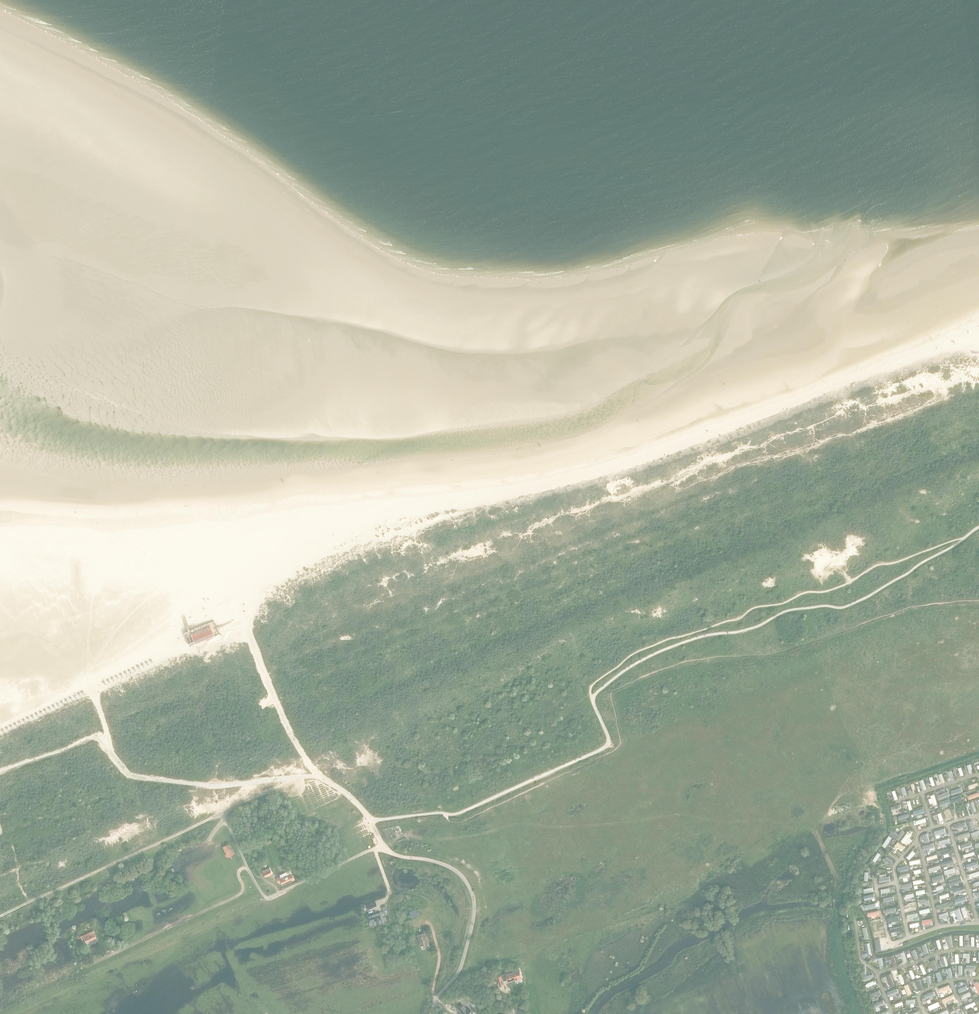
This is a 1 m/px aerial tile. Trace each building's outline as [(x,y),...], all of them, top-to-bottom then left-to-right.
[(209,629),(192,636),(193,640),(194,643),(211,636),(209,629)] [(899,840),(904,832),(901,830),(898,835),(894,832),(892,835),(899,840)] [(904,843),(909,835),(907,833),(901,841),(904,843)] [(885,847),(892,837),(889,835),(882,845),(885,847)] [(223,847),(228,856),(233,854),(228,844),(223,847)] [(912,850),(907,857),(909,859),(915,853),(912,850)] [(875,862),(881,854),(878,852),(873,860),(875,862)] [(262,870),(265,876),(272,873),(269,867),(262,870)] [(282,881),(283,884),(294,879),(290,870),(280,875),(280,876),(277,878),(279,882),(282,881)] [(410,911),(412,917),(419,914),(417,908),(410,911)] [(374,924),(383,922),(380,912),(377,913),(376,911),(367,914),(369,921),(372,920),(374,924)] [(83,935),(86,942),(93,938),(90,932),(83,935)] [(418,935),(421,945),(428,942),(425,932),(418,935)] [(519,970),(496,977),(500,987),(504,985),(503,981),(507,980),(508,982),(514,980),(521,978),(521,977),(522,977),(519,970)] [(895,984),(890,973),(886,975),(891,986),(895,984)]
